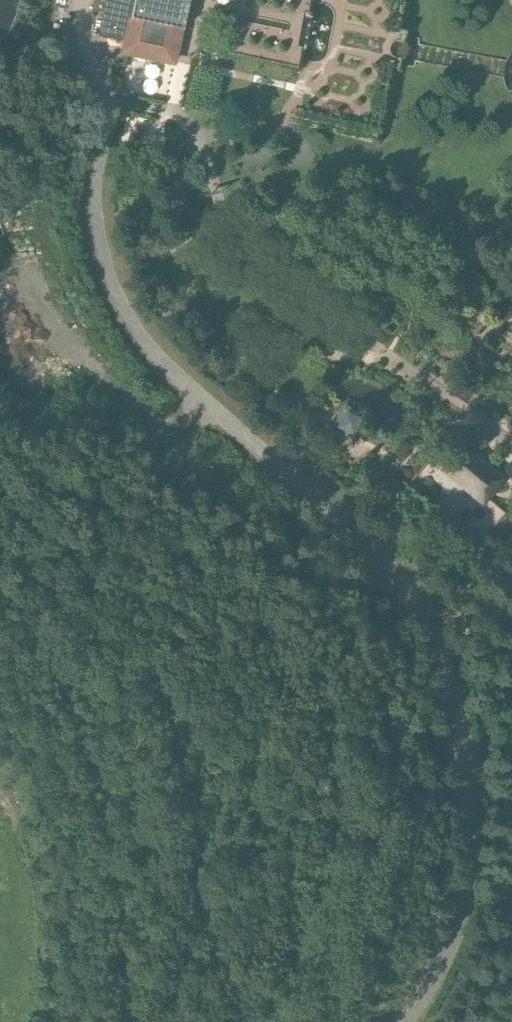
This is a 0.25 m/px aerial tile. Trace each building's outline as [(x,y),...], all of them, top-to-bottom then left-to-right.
[(93,10),(105,13),(100,36),(129,42),(127,51),(175,61),(177,51),(182,26),(166,22),(171,0),(95,0),(93,10)] [(345,415),(339,424),(354,432),(362,417),(348,409),(345,415)] [(489,500),(508,477),(468,444),(448,468),(445,472),(484,506),(489,500)] [(462,473),(483,490),(492,479),(472,462),(462,473)]
